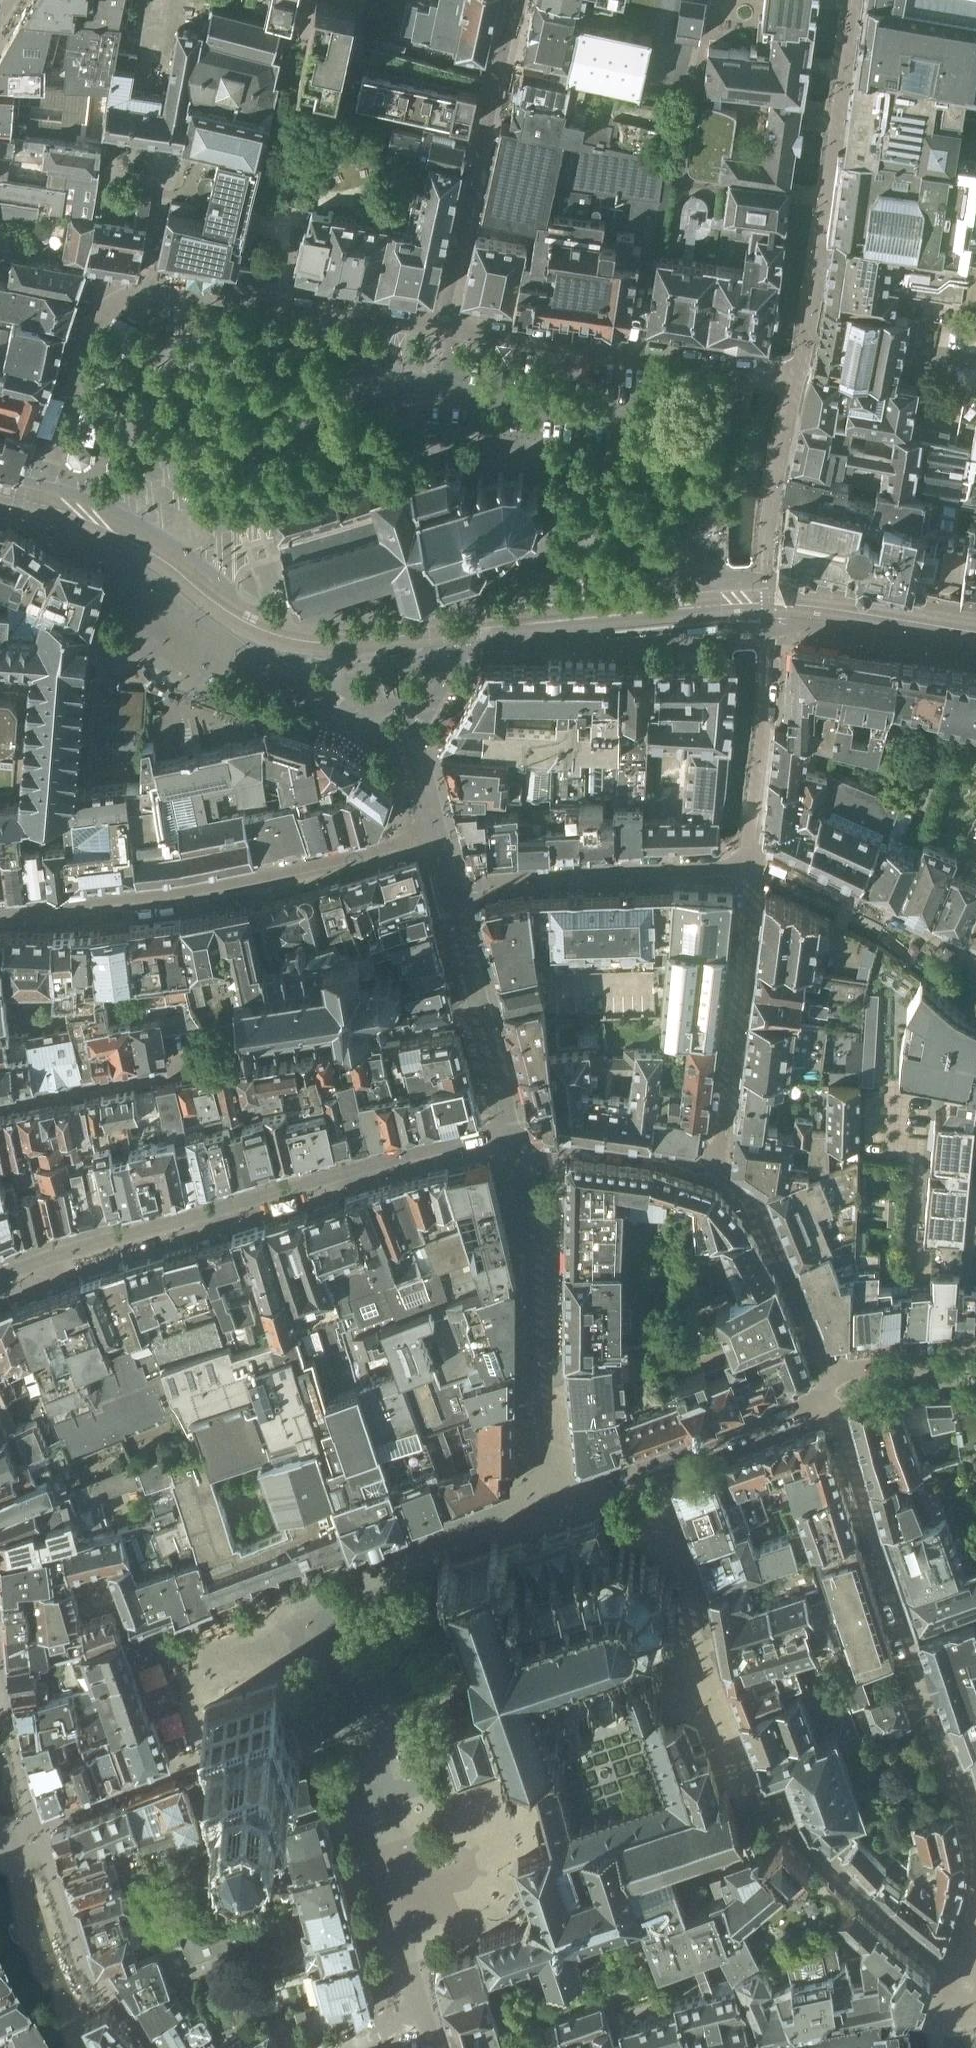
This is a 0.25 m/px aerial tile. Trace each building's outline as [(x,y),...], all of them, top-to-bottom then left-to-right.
[(121,25),(122,20),(126,20),(130,4),(80,0),(32,0),(30,2),(27,3),(23,10),(25,13),(22,18),(121,25)] [(288,26),(292,27),(298,0),(271,0),(266,22),(288,26)] [(338,90),(351,32),(356,8),(335,3),(322,0),(317,0),(299,81),(338,90)] [(429,6),(406,2),(401,33),(454,43),(453,47),(454,49),(456,49),(455,51),(485,57),(488,42),(497,0),(431,0),(429,6)] [(586,79),(639,91),(651,35),(613,27),(616,10),(612,9),(593,6),(583,4),(564,0),(536,0),(533,16),(532,16),(532,18),(531,18),(529,30),(529,33),(525,55),(562,63),(560,73),(586,79)] [(593,6),(612,9),(614,0),(594,0),(593,6)] [(675,32),(699,36),(704,5),(706,5),(707,0),(681,0),(675,32)] [(758,16),(775,19),(774,23),(813,29),(814,21),(816,7),(817,0),(764,0),(762,16),(758,16)] [(857,70),(905,78),(910,45),(928,48),(923,81),(940,84),(939,87),(944,87),(965,91),(975,93),(975,14),(969,13),(904,2),(893,0),(863,0),(863,1),(854,0),(841,0),(838,15),(861,18),(860,23),(863,23),(863,25),(861,40),(861,41),(861,42),(861,43),(862,43),(861,51),(860,51),(859,55),(860,56),(859,63),(858,63),(858,65),(857,65),(857,69),(857,70)] [(904,2),(969,13),(975,14),(975,0),(893,0),(904,2)] [(207,27),(183,143),(183,144),(221,152),(215,177),(209,176),(207,176),(205,176),(203,177),(202,178),(201,179),(200,180),(199,182),(198,184),(198,185),(199,187),(199,189),(200,190),(201,191),(202,193),(204,193),(210,195),(205,219),(169,210),(160,254),(160,253),(160,255),(172,257),(172,260),(174,260),(185,261),(184,262),(187,262),(197,263),(197,264),(199,264),(209,265),(209,266),(212,266),(212,265),(222,267),(222,268),(225,268),(225,265),(237,267),(267,137),(279,84),(280,83),(275,82),(288,28),(288,26),(266,22),(213,8),(211,8),(207,27)] [(775,19),(758,16),(755,45),(750,44),(750,50),(730,48),(708,45),(704,88),(739,91),(771,95),(762,156),(723,151),(723,149),(731,149),(733,133),(736,114),(736,112),(736,111),(735,110),(735,109),(732,108),(732,103),(724,104),(720,103),(713,101),(709,100),(707,100),(704,101),(701,104),(700,108),(695,125),(690,124),(689,130),(688,136),(687,145),(687,153),(687,161),(687,163),(688,165),(689,166),(690,168),(691,169),(693,170),(695,171),(697,172),(729,177),(790,185),(795,147),(800,148),(802,129),(802,128),(798,128),(802,100),(802,99),(807,70),(809,59),(810,46),(813,29),(774,23),(775,19)] [(115,66),(117,51),(121,25),(22,18),(13,33),(31,43),(36,36),(72,40),(75,62),(115,66)] [(169,141),(183,143),(207,27),(198,26),(197,30),(179,27),(168,92),(163,91),(162,95),(131,90),(137,54),(117,51),(115,66),(111,90),(110,99),(105,131),(157,139),(158,139),(168,141),(169,141)] [(47,61),(66,61),(75,62),(72,40),(36,36),(31,43),(13,33),(0,57),(0,60),(47,61)] [(46,87),(47,61),(0,60),(0,85),(46,87)] [(65,88),(111,90),(115,66),(75,62),(66,61),(65,88)] [(512,93),(522,95),(585,109),(586,108),(574,105),(577,92),(581,93),(584,90),(586,81),(640,92),(640,91),(586,79),(560,73),(524,65),(522,75),(521,75),(519,82),(513,85),(512,93)] [(373,122),(376,123),(387,71),(364,66),(356,105),(368,109),(368,110),(368,111),(368,113),(368,115),(369,117),(369,119),(370,120),(372,121),(373,122)] [(846,154),(954,167),(961,123),(958,123),(946,121),(946,120),(942,119),(941,120),(934,119),(936,109),(935,109),(938,95),(939,87),(940,84),(923,81),(905,78),(857,70),(854,91),(854,92),(851,92),(850,91),(850,96),(849,102),(852,103),(852,106),(851,106),(851,108),(852,109),(851,112),(851,113),(850,114),(851,115),(848,140),(824,137),(821,151),(846,155),(846,154)] [(376,123),(392,127),(398,128),(410,76),(387,71),(376,123)] [(410,76),(398,128),(423,133),(425,124),(423,124),(425,116),(432,81),(410,76)] [(432,81),(425,116),(447,121),(455,86),(432,81)] [(110,99),(111,90),(65,88),(46,87),(0,85),(0,131),(103,144),(105,131),(110,99)] [(455,86),(447,121),(470,126),(477,91),(455,86)] [(965,91),(944,87),(940,112),(961,115),(965,91)] [(510,122),(510,123),(607,144),(611,124),(584,118),(585,109),(522,95),(520,104),(514,103),(510,122)] [(617,146),(665,156),(667,157),(675,111),(675,110),(675,109),(674,108),(674,107),(673,106),(672,106),(630,99),(619,97),(616,97),(612,98),(610,102),(607,109),(608,113),(609,115),(619,132),(617,146)] [(482,212),(530,223),(536,224),(538,213),(553,216),(558,183),(659,198),(665,156),(617,146),(607,144),(510,123),(502,121),(501,122),(482,211),(482,212)] [(387,149),(422,157),(461,168),(461,166),(462,166),(465,151),(466,143),(467,136),(468,136),(468,135),(425,124),(423,133),(398,128),(392,127),(387,149)] [(93,211),(96,193),(97,194),(98,190),(96,189),(103,144),(0,131),(0,173),(6,174),(5,180),(68,188),(65,210),(70,211),(69,215),(93,218),(93,211)] [(835,235),(975,261),(975,239),(965,237),(970,205),(966,205),(971,170),(953,168),(954,167),(846,154),(846,155),(844,166),(820,162),(817,183),(842,186),(839,207),(814,204),(811,224),(836,227),(835,231),(835,234),(835,235)] [(536,224),(530,223),(526,245),(514,306),(512,317),(627,334),(629,323),(641,242),(640,242),(641,240),(652,241),(655,224),(663,225),(675,158),(667,157),(665,156),(659,198),(558,183),(553,216),(538,213),(536,224)] [(389,223),(373,287),(415,293),(433,296),(438,272),(461,168),(422,157),(419,171),(428,173),(424,192),(413,190),(407,217),(413,219),(412,227),(389,223)] [(715,265),(705,335),(722,337),(721,338),(734,339),(742,341),(749,342),(749,341),(768,344),(771,324),(773,316),(776,317),(779,303),(775,303),(779,275),(788,201),(790,185),(729,177),(723,216),(721,227),(751,232),(748,248),(746,247),(743,270),(715,265)] [(0,203),(38,208),(38,205),(65,210),(68,188),(5,180),(0,179),(0,203)] [(84,268),(86,268),(87,264),(139,273),(142,252),(144,240),(147,225),(151,197),(140,195),(140,196),(139,196),(139,199),(138,206),(138,208),(137,214),(137,216),(136,223),(135,223),(135,225),(124,223),(101,219),(96,218),(84,268)] [(670,329),(705,335),(715,265),(692,262),(696,236),(697,237),(699,237),(701,237),(703,236),(705,235),(707,234),(708,233),(709,231),(710,229),(711,228),(711,226),(721,227),(723,216),(712,214),(712,216),(707,215),(708,210),(708,208),(708,206),(707,204),(706,202),(705,200),(704,198),(702,197),(700,196),(698,195),(697,195),(695,195),(693,195),(691,195),(689,196),(688,197),(686,198),(685,199),(684,201),(683,203),(683,205),(680,225),(687,227),(683,260),(658,256),(653,285),(650,284),(648,285),(647,288),(649,290),(652,291),(647,326),(670,329)] [(36,221),(38,208),(0,203),(0,206),(0,216),(36,221)] [(391,215),(400,217),(403,205),(394,203),(391,215)] [(348,283),(373,287),(389,223),(332,214),(313,210),(310,220),(308,229),(305,229),(299,255),(301,255),(298,270),(301,276),(317,279),(348,283)] [(61,264),(84,268),(96,218),(101,219),(102,213),(93,211),(93,218),(69,215),(61,264)] [(826,302),(894,314),(898,280),(904,281),(903,290),(953,298),(954,289),(961,290),(959,304),(975,306),(975,261),(835,235),(834,241),(832,261),(806,257),(799,298),(826,301),(826,302)] [(463,298),(483,301),(514,306),(526,245),(476,236),(463,298)] [(12,256),(25,258),(25,253),(31,254),(33,247),(0,242),(0,255),(12,256)] [(8,283),(76,297),(86,268),(84,268),(61,264),(58,263),(58,261),(53,261),(53,262),(25,258),(12,256),(8,283)] [(47,395),(55,369),(56,369),(56,367),(58,359),(59,359),(63,341),(62,341),(65,330),(66,330),(73,307),(76,297),(8,283),(0,281),(0,384),(47,395)] [(813,365),(812,367),(896,382),(901,354),(911,356),(918,317),(894,314),(826,302),(819,341),(794,333),(790,358),(813,365)] [(775,412),(801,416),(826,421),(853,426),(871,430),(947,444),(949,432),(910,424),(917,386),(896,382),(812,367),(806,387),(804,399),(779,395),(778,398),(775,412)] [(2,421),(34,431),(47,395),(0,384),(0,420),(2,421)] [(605,411),(632,413),(633,387),(607,385),(605,411)] [(790,468),(790,467),(790,465),(915,492),(958,499),(959,500),(968,458),(975,460),(975,450),(971,448),(947,444),(871,430),(869,436),(867,435),(864,450),(848,446),(853,426),(826,421),(801,416),(797,435),(794,447),(769,442),(764,462),(790,468)] [(0,426),(0,464),(14,468),(15,469),(23,464),(23,462),(27,451),(28,451),(29,449),(28,448),(31,440),(32,441),(32,438),(31,438),(34,431),(2,421),(0,426)] [(85,446),(77,445),(70,450),(68,459),(74,466),(82,467),(88,463),(89,462),(91,453),(85,446)] [(109,460),(108,469),(113,476),(122,477),(129,473),(130,463),(124,456),(116,455),(109,460)] [(969,547),(975,548),(975,460),(968,458),(959,500),(958,499),(950,530),(971,535),(969,547)] [(285,559),(288,566),(374,540),(387,584),(392,601),(444,586),(445,591),(449,590),(448,585),(462,581),(463,585),(467,584),(466,580),(478,576),(481,579),(484,577),(472,562),(501,537),(525,516),(537,530),(540,527),(533,521),(537,510),(546,510),(546,500),(544,493),(539,485),(531,490),(521,482),(524,474),(520,472),(517,481),(505,480),(502,472),(498,473),(500,482),(485,486),(482,478),(478,479),(480,488),(467,492),(467,486),(463,485),(460,475),(463,473),(461,470),(457,472),(449,468),(449,464),(445,463),(445,468),(435,471),(433,466),(430,467),(431,472),(414,477),(413,472),(409,474),(410,479),(374,489),(373,487),(338,497),(337,492),(322,497),(329,520),(278,535),(279,537),(278,537),(279,540),(280,540),(284,555),(285,559)] [(790,467),(790,468),(786,492),(790,492),(939,528),(950,530),(958,499),(915,492),(790,465),(790,467)] [(939,528),(790,492),(785,518),(756,512),(755,520),(755,522),(783,528),(778,554),(780,554),(777,566),(778,568),(778,569),(779,569),(780,570),(781,570),(817,576),(818,569),(846,574),(846,575),(857,577),(860,583),(866,584),(871,580),(882,583),(882,582),(913,589),(925,591),(928,578),(934,580),(939,551),(935,550),(939,528)] [(274,520),(278,535),(329,520),(322,497),(271,512),(274,520)] [(540,533),(537,530),(525,516),(501,537),(516,554),(540,533)] [(710,542),(709,564),(726,564),(726,557),(728,557),(729,535),(729,522),(723,522),(722,522),(722,536),(720,542),(710,542)] [(12,530),(8,529),(6,531),(5,532),(0,531),(0,549),(12,530)] [(36,608),(61,563),(14,530),(12,530),(0,549),(0,594),(36,608)] [(472,562),(484,577),(487,580),(516,554),(501,537),(472,562)] [(374,540),(288,566),(288,567),(287,568),(288,570),(289,570),(291,579),(290,579),(291,581),(292,581),(295,589),(294,589),(295,593),(296,593),(300,608),(301,611),(344,598),(387,584),(374,540)] [(969,547),(961,597),(960,599),(961,599),(962,600),(962,599),(971,601),(971,600),(975,601),(975,548),(969,547)] [(61,563),(36,608),(89,629),(90,629),(99,595),(104,577),(104,576),(102,573),(61,563)] [(32,666),(36,608),(0,594),(0,664),(32,666)] [(32,666),(30,691),(27,720),(25,754),(25,756),(24,767),(23,773),(21,802),(76,789),(86,668),(89,629),(36,608),(32,666)] [(788,733),(815,740),(821,742),(823,727),(813,727),(815,649),(800,647),(800,646),(797,646),(792,650),(792,667),(788,667),(787,708),(789,708),(789,716),(788,716),(788,733)] [(823,727),(821,742),(834,745),(843,689),(838,688),(844,650),(840,649),(837,652),(832,651),(832,652),(819,650),(819,649),(815,649),(813,727),(823,727)] [(843,689),(834,745),(857,751),(867,687),(865,687),(870,657),(869,657),(869,658),(855,655),(851,654),(849,651),(844,650),(838,688),(843,689)] [(867,687),(857,751),(878,756),(888,718),(890,707),(893,700),(897,685),(896,685),(900,662),(899,662),(900,659),(894,658),(891,661),(872,658),(870,657),(865,687),(867,687)] [(963,672),(962,669),(953,667),(950,670),(913,664),(912,661),(904,660),(901,663),(900,662),(896,685),(897,685),(893,700),(890,707),(908,710),(975,721),(975,674),(963,672)] [(442,746),(443,746),(537,750),(537,758),(551,759),(551,808),(579,807),(604,806),(604,801),(585,801),(585,771),(591,771),(592,752),(618,753),(620,753),(621,666),(620,666),(617,666),(596,666),(575,665),(534,664),(534,665),(534,688),(477,687),(471,696),(458,719),(458,718),(456,721),(456,722),(444,743),(444,742),(442,745),(443,745),(442,746)] [(476,686),(477,687),(534,688),(534,665),(513,665),(493,665),(493,664),(490,664),(488,666),(487,668),(478,684),(476,686)] [(622,666),(621,666),(620,753),(647,753),(648,737),(650,709),(654,709),(657,666),(656,666),(653,666),(648,666),(646,666),(640,666),(638,666),(624,666),(622,666)] [(657,666),(654,709),(650,709),(648,737),(690,740),(729,743),(732,714),(736,666),(698,666),(657,666)] [(144,690),(121,688),(118,727),(141,729),(144,690)] [(1,787),(1,792),(11,793),(13,772),(23,773),(24,767),(14,766),(15,755),(25,756),(25,754),(27,720),(17,719),(17,709),(10,700),(0,699),(0,787),(1,787)] [(890,707),(888,718),(905,723),(908,710),(890,707)] [(821,796),(826,772),(814,769),(818,755),(811,753),(815,740),(788,733),(775,730),(752,725),(752,726),(746,769),(770,774),(770,772),(783,775),(782,780),(800,784),(798,791),(821,796)] [(266,727),(265,736),(264,760),(265,770),(266,782),(268,792),(295,787),(296,791),(323,786),(314,742),(266,727)] [(141,782),(128,783),(131,807),(242,797),(268,792),(266,782),(265,770),(264,760),(265,736),(264,736),(258,737),(258,738),(231,744),(231,743),(225,744),(225,747),(199,753),(199,752),(184,756),(156,762),(155,762),(155,763),(154,763),(153,756),(156,755),(153,742),(144,742),(141,782)] [(645,817),(644,847),(716,843),(717,841),(718,842),(721,840),(721,836),(719,833),(718,833),(725,791),(729,743),(690,740),(684,817),(645,817)] [(335,747),(314,742),(323,786),(344,781),(360,765),(335,747)] [(934,758),(948,764),(955,748),(940,742),(934,758)] [(452,783),(487,786),(516,788),(517,795),(527,795),(528,809),(551,808),(551,759),(537,758),(537,750),(443,746),(452,780),(451,780),(452,783)] [(604,806),(579,807),(580,851),(644,847),(645,817),(643,817),(647,753),(620,753),(618,753),(616,801),(614,801),(614,816),(601,816),(601,810),(604,810),(604,806)] [(954,762),(955,763),(968,769),(971,762),(968,760),(969,757),(958,753),(954,762)] [(392,790),(360,765),(344,781),(362,800),(386,812),(392,790)] [(746,769),(741,815),(761,819),(765,819),(766,819),(777,821),(786,823),(789,809),(797,810),(795,818),(816,822),(821,796),(798,791),(800,784),(782,780),(783,775),(770,772),(770,774),(746,769)] [(825,866),(866,886),(867,886),(893,820),(896,814),(900,801),(841,775),(827,769),(826,772),(821,796),(816,822),(809,859),(810,859),(802,885),(817,893),(825,866)] [(344,781),(323,786),(333,839),(352,834),(343,796),(340,797),(338,789),(340,789),(339,785),(344,781)] [(378,828),(386,812),(362,800),(344,781),(347,795),(343,796),(352,834),(378,828)] [(19,802),(22,820),(40,817),(58,815),(63,815),(78,814),(109,810),(130,807),(131,807),(128,783),(124,783),(76,789),(21,802),(19,802)] [(454,794),(455,795),(477,797),(478,810),(488,810),(487,786),(452,783),(452,784),(450,784),(452,795),(454,794)] [(296,791),(308,845),(333,839),(323,786),(296,791)] [(487,786),(488,810),(489,828),(490,859),(497,858),(512,857),(520,856),(517,795),(516,788),(487,786)] [(268,792),(280,851),(308,845),(296,791),(295,787),(268,792)] [(242,797),(254,856),(280,851),(268,792),(242,797)] [(463,828),(463,830),(480,828),(489,828),(488,810),(478,810),(477,797),(455,795),(455,797),(456,797),(458,808),(455,809),(456,814),(459,813),(460,816),(460,817),(463,828)] [(517,795),(520,856),(538,855),(539,855),(551,854),(548,830),(530,831),(528,809),(527,795),(517,795)] [(130,807),(138,876),(160,874),(185,870),(254,856),(242,797),(131,807),(130,807)] [(19,820),(22,820),(19,802),(0,804),(0,823),(19,820)] [(78,814),(63,815),(65,842),(71,884),(109,879),(110,881),(117,880),(117,878),(138,876),(130,807),(109,810),(78,814)] [(579,807),(551,808),(528,809),(530,831),(548,830),(551,854),(580,851),(579,807)] [(786,823),(777,821),(774,840),(774,842),(775,843),(809,859),(816,822),(795,818),(797,810),(789,809),(786,823)] [(886,896),(898,902),(917,856),(898,848),(909,819),(896,814),(893,820),(867,886),(866,886),(853,910),(873,919),(886,896)] [(968,832),(975,835),(975,814),(968,832)] [(774,840),(777,821),(766,819),(765,819),(761,819),(741,815),(739,827),(739,828),(740,832),(740,835),(745,842),(761,845),(758,859),(764,865),(768,868),(776,873),(778,874),(782,848),(774,846),(775,843),(774,842),(774,840)] [(19,820),(21,839),(31,838),(31,843),(22,844),(26,889),(43,887),(43,888),(49,887),(49,886),(41,828),(40,817),(22,820),(19,820)] [(0,823),(0,833),(6,891),(26,889),(22,844),(21,839),(19,820),(0,823)] [(930,918),(931,919),(949,872),(957,854),(934,845),(941,830),(929,825),(923,840),(917,856),(898,902),(900,902),(906,905),(906,906),(913,909),(901,932),(913,938),(919,941),(930,918)] [(41,828),(49,886),(71,884),(65,842),(49,844),(47,827),(41,828)] [(480,828),(463,830),(464,832),(461,833),(462,841),(466,840),(470,857),(468,860),(472,863),(474,860),(490,859),(489,828),(480,828)] [(672,890),(670,890),(670,892),(671,892),(669,921),(668,944),(669,944),(664,1002),(663,1015),(663,1016),(662,1032),(689,1033),(716,1036),(717,1030),(719,1016),(721,1016),(722,1009),(722,1002),(720,1002),(727,951),(730,922),(732,893),(727,893),(723,893),(724,889),(728,890),(738,876),(730,867),(722,853),(707,864),(719,878),(718,880),(713,892),(707,892),(698,891),(674,890),(673,890),(672,890)] [(405,861),(378,870),(383,889),(421,879),(421,877),(421,876),(420,876),(416,862),(417,862),(416,858),(405,861)] [(378,870),(341,881),(358,944),(358,946),(378,942),(376,933),(374,927),(372,919),(371,914),(366,893),(383,889),(378,870)] [(951,959),(964,935),(965,936),(975,911),(975,882),(975,881),(949,872),(931,919),(940,923),(928,946),(951,959)] [(332,884),(320,888),(332,929),(334,934),(333,934),(340,949),(358,944),(341,881),(339,882),(338,879),(332,881),(332,884)] [(427,899),(421,879),(383,889),(366,893),(371,914),(427,899)] [(358,944),(340,949),(333,934),(334,934),(332,929),(320,888),(320,887),(318,888),(319,889),(308,892),(307,891),(306,892),(306,893),(295,896),(295,895),(293,895),(294,896),(280,900),(280,898),(279,899),(279,900),(266,904),(266,903),(265,903),(264,903),(264,904),(251,908),(251,906),(250,907),(249,907),(266,983),(235,991),(235,992),(236,991),(239,1003),(237,1004),(238,1007),(239,1007),(242,1019),(240,1019),(240,1023),(242,1023),(242,1024),(243,1023),(247,1041),(246,1042),(247,1044),(248,1042),(257,1041),(257,1042),(260,1041),(277,1038),(280,1038),(280,1037),(297,1034),(297,1035),(299,1034),(317,1031),(319,1031),(338,1027),(338,1028),(373,1022),(373,1021),(381,1020),(387,1019),(388,1019),(399,1017),(400,1017),(400,1016),(411,1015),(412,1015),(412,1014),(414,1014),(410,998),(406,980),(403,969),(401,958),(392,960),(391,957),(383,959),(381,955),(379,949),(378,942),(358,946),(358,944)] [(532,895),(535,927),(551,927),(551,949),(653,945),(653,944),(650,944),(652,921),(660,921),(669,921),(671,892),(670,892),(670,890),(661,891),(541,895),(532,895)] [(491,945),(499,975),(539,966),(536,938),(535,927),(532,895),(531,896),(511,899),(503,901),(502,901),(487,904),(486,904),(483,902),(479,908),(482,910),(483,911),(486,926),(487,926),(490,938),(486,938),(488,945),(491,945)] [(766,896),(758,964),(822,973),(823,969),(813,967),(817,943),(825,944),(828,943),(830,935),(827,932),(829,925),(820,920),(797,908),(776,900),(766,896)] [(432,920),(427,899),(371,914),(372,919),(379,917),(382,924),(374,927),(376,933),(432,920)] [(215,913),(227,962),(228,962),(233,989),(234,989),(235,991),(266,983),(249,907),(215,913)] [(951,959),(974,971),(975,967),(975,911),(965,936),(964,935),(951,959)] [(182,920),(190,970),(227,962),(215,913),(182,920)] [(190,970),(182,920),(181,920),(142,925),(129,927),(137,982),(142,1017),(130,1020),(138,1065),(139,1065),(159,1061),(165,1060),(160,1036),(198,1028),(198,1029),(200,1029),(200,1028),(199,1027),(202,1026),(192,1009),(191,1006),(187,988),(191,985),(189,975),(191,974),(190,970)] [(376,933),(378,942),(379,949),(391,946),(393,951),(436,939),(432,920),(376,933)] [(95,993),(95,1014),(96,1024),(122,1021),(117,994),(121,993),(120,984),(137,982),(129,927),(91,932),(94,975),(95,993)] [(5,931),(8,976),(9,988),(55,989),(58,989),(54,933),(47,932),(47,933),(35,933),(10,932),(10,931),(5,931)] [(55,1001),(64,1001),(78,1001),(74,932),(54,933),(58,989),(55,989),(55,1001)] [(74,932),(78,1001),(79,1016),(95,1014),(95,993),(83,994),(83,987),(82,985),(79,985),(79,977),(82,977),(83,976),(94,975),(91,932),(74,932)] [(401,958),(403,969),(441,960),(436,939),(393,951),(381,955),(383,959),(391,957),(392,960),(401,958)] [(403,969),(406,980),(444,971),(441,960),(403,969)] [(758,964),(754,990),(803,997),(806,981),(817,983),(816,985),(828,987),(829,984),(831,985),(829,1001),(829,1002),(863,1007),(865,992),(867,980),(857,978),(822,973),(758,964)] [(857,978),(867,980),(870,966),(860,964),(857,978)] [(505,1001),(506,1002),(521,999),(545,994),(544,989),(540,970),(539,966),(499,975),(505,1001)] [(406,980),(410,998),(448,988),(448,987),(450,984),(449,979),(445,978),(444,971),(406,980)] [(6,1019),(6,1016),(7,1016),(4,988),(9,988),(8,976),(0,976),(0,1020),(6,1019)] [(931,1231),(963,1232),(971,1139),(973,1139),(975,1116),(975,1020),(974,1019),(966,1015),(964,1014),(955,1008),(923,981),(922,982),(922,983),(908,1010),(901,1022),(907,1025),(906,1029),(901,1054),(900,1076),(901,1076),(902,1075),(967,1087),(965,1101),(951,1099),(941,1112),(936,1112),(931,1160),(940,1161),(939,1169),(930,1168),(925,1231),(931,1231)] [(192,984),(191,985),(187,988),(191,1006),(205,1003),(200,982),(192,984)] [(410,998),(414,1014),(415,1014),(448,1008),(449,1007),(450,1007),(451,1006),(451,1005),(452,1003),(451,1002),(448,988),(410,998)] [(751,1017),(799,1023),(800,1023),(802,1007),(809,1008),(808,1011),(814,1012),(814,1011),(828,1013),(829,1002),(829,1001),(803,997),(754,990),(751,1017)] [(867,993),(866,1000),(878,1001),(879,994),(874,993),(867,993)] [(545,994),(521,999),(506,1002),(506,1004),(510,1020),(507,1021),(509,1030),(512,1030),(516,1046),(517,1048),(520,1063),(521,1066),(525,1081),(525,1083),(529,1099),(526,1100),(528,1110),(531,1109),(532,1110),(534,1118),(534,1119),(542,1127),(544,1127),(552,1128),(558,1129),(561,1130),(558,1105),(557,1098),(553,1075),(550,1056),(550,1054),(548,1039),(545,1020),(545,1019),(543,996),(545,995),(545,994)] [(878,1009),(878,1001),(866,1000),(866,1008),(878,1009)] [(24,1032),(29,1057),(34,1083),(34,1084),(81,1075),(80,1044),(79,1016),(78,1001),(64,1001),(67,1026),(26,1033),(26,1032),(24,1032)] [(877,1016),(878,1009),(866,1008),(865,1016),(877,1016)] [(80,1044),(81,1075),(96,1073),(96,1045),(96,1024),(95,1014),(79,1016),(80,1044)] [(877,1016),(865,1016),(865,1023),(877,1024),(877,1016)] [(746,1054),(744,1074),(784,1079),(821,1084),(828,1027),(800,1023),(799,1023),(751,1017),(746,1054)] [(9,1034),(6,1019),(0,1020),(0,1035),(9,1034)] [(96,1024),(96,1045),(109,1043),(113,1070),(138,1065),(130,1020),(122,1021),(96,1024)] [(877,1024),(865,1023),(864,1031),(876,1032),(877,1024)] [(433,1033),(420,1036),(427,1062),(464,1056),(459,1034),(453,1030),(433,1033)] [(876,1032),(864,1031),(864,1038),(876,1039),(876,1032)] [(11,1060),(29,1057),(24,1032),(9,1034),(0,1035),(0,1062),(11,1060)] [(686,1061),(683,1088),(680,1114),(706,1117),(708,1099),(716,1040),(716,1036),(689,1033),(686,1056),(683,1056),(682,1061),(686,1061)] [(420,1036),(381,1043),(390,1078),(409,1074),(405,1057),(419,1054),(421,1063),(427,1062),(420,1036)] [(876,1039),(864,1038),(863,1046),(876,1046),(876,1039)] [(96,1045),(96,1073),(113,1070),(109,1043),(96,1045)] [(350,1049),(356,1075),(357,1081),(372,1078),(375,1089),(392,1085),(390,1078),(381,1043),(350,1049)] [(876,1046),(863,1046),(863,1053),(875,1054),(876,1046)] [(597,1050),(550,1054),(550,1056),(553,1075),(557,1098),(561,1130),(592,1133),(651,1141),(661,1086),(664,1048),(636,1048),(625,1049),(625,1056),(615,1056),(606,1056),(598,1057),(597,1050)] [(350,1049),(338,1052),(343,1072),(348,1071),(350,1077),(356,1075),(350,1049)] [(342,1096),(353,1143),(355,1143),(354,1142),(358,1142),(358,1141),(368,1139),(369,1139),(370,1139),(357,1081),(356,1075),(350,1077),(348,1071),(343,1072),(338,1052),(330,1053),(330,1054),(336,1080),(337,1079),(342,1096)] [(875,1054),(863,1053),(863,1061),(875,1061),(875,1054)] [(323,1097),(324,1100),(342,1096),(337,1079),(336,1080),(330,1054),(313,1057),(323,1097)] [(432,1082),(442,1123),(444,1122),(479,1114),(470,1075),(470,1074),(469,1074),(443,1079),(435,1072),(430,1073),(427,1062),(421,1063),(419,1054),(405,1057),(409,1074),(412,1087),(432,1082)] [(443,1079),(469,1074),(465,1056),(464,1056),(427,1062),(430,1073),(435,1072),(443,1079)] [(29,1057),(11,1060),(15,1087),(34,1085),(33,1083),(34,1083),(29,1057)] [(313,1057),(296,1060),(299,1078),(303,1092),(305,1102),(323,1097),(313,1057)] [(0,1062),(0,1089),(15,1087),(11,1060),(0,1062)] [(296,1060),(283,1062),(289,1088),(294,1087),(293,1079),(299,1078),(296,1060)] [(875,1061),(863,1061),(862,1069),(875,1069),(875,1061)] [(255,1067),(261,1094),(265,1111),(285,1106),(305,1102),(303,1092),(283,1097),(282,1090),(289,1088),(283,1062),(275,1063),(255,1067)] [(255,1067),(234,1072),(240,1099),(261,1094),(255,1067)] [(875,1069),(862,1069),(862,1076),(874,1077),(875,1069)] [(234,1072),(213,1076),(225,1121),(243,1118),(238,1100),(240,1099),(234,1072)] [(392,1085),(403,1132),(442,1123),(432,1082),(412,1087),(409,1074),(390,1078),(392,1085)] [(743,1084),(740,1102),(771,1106),(774,1088),(783,1090),(784,1079),(744,1074),(742,1084),(743,1084)] [(828,1145),(858,1146),(859,1146),(860,1084),(859,1084),(860,1074),(831,1074),(829,1132),(828,1145)] [(213,1076),(194,1079),(201,1106),(206,1126),(225,1121),(213,1076)] [(862,1076),(861,1084),(874,1085),(874,1077),(862,1076)] [(357,1081),(370,1139),(371,1139),(385,1136),(385,1137),(386,1136),(375,1089),(372,1078),(357,1081)] [(194,1079),(176,1083),(183,1110),(201,1106),(194,1079)] [(164,1121),(166,1134),(181,1134),(188,1132),(183,1110),(176,1083),(157,1087),(164,1121)] [(375,1089),(386,1136),(403,1132),(392,1085),(375,1089)] [(661,1086),(651,1141),(696,1148),(702,1143),(702,1141),(706,1117),(680,1114),(683,1088),(661,1086)] [(112,1152),(125,1206),(145,1201),(138,1175),(131,1151),(128,1135),(129,1134),(125,1119),(157,1113),(152,1088),(115,1095),(120,1120),(106,1123),(112,1152)] [(243,1118),(257,1169),(259,1169),(258,1168),(276,1163),(276,1164),(278,1163),(265,1111),(261,1094),(240,1099),(238,1100),(243,1118)] [(106,1120),(106,1123),(120,1120),(115,1095),(101,1097),(106,1120)] [(324,1100),(336,1148),(337,1147),(352,1143),(352,1144),(353,1143),(342,1096),(324,1100)] [(101,1097),(85,1100),(90,1123),(106,1120),(101,1097)] [(285,1106),(298,1157),(306,1155),(308,1155),(309,1158),(319,1155),(318,1152),(334,1148),(336,1148),(324,1100),(323,1097),(305,1102),(285,1106)] [(80,1152),(81,1154),(82,1160),(97,1156),(96,1151),(90,1123),(85,1100),(71,1102),(72,1102),(80,1152)] [(56,1106),(64,1142),(68,1157),(81,1154),(80,1152),(72,1102),(56,1106)] [(740,1102),(737,1128),(762,1131),(763,1124),(768,1125),(771,1106),(740,1102)] [(41,1109),(49,1146),(64,1142),(56,1106),(41,1109)] [(188,1132),(200,1186),(201,1186),(220,1181),(212,1153),(206,1126),(201,1106),(183,1110),(188,1132)] [(265,1111),(278,1163),(298,1157),(285,1106),(265,1111)] [(33,1150),(40,1149),(49,1146),(41,1109),(20,1114),(25,1140),(28,1139),(31,1147),(33,1150)] [(13,1161),(14,1162),(31,1159),(31,1157),(25,1140),(20,1114),(3,1117),(13,1161)] [(13,1161),(3,1117),(0,1118),(0,1164),(13,1161)] [(757,1183),(767,1191),(807,1172),(789,1168),(794,1145),(810,1149),(810,1152),(829,1151),(828,1145),(829,1132),(814,1131),(816,1119),(798,1117),(794,1135),(777,1133),(778,1126),(768,1125),(763,1124),(762,1131),(737,1128),(734,1150),(735,1150),(734,1154),(732,1166),(756,1184),(757,1183)] [(225,1121),(240,1175),(257,1169),(243,1118),(225,1121)] [(97,1156),(111,1210),(125,1206),(112,1152),(106,1123),(106,1120),(90,1123),(96,1151),(97,1156)] [(160,1175),(163,1187),(165,1195),(165,1196),(167,1195),(188,1190),(178,1143),(183,1142),(181,1134),(166,1134),(164,1121),(154,1124),(151,1124),(143,1126),(142,1131),(129,1134),(128,1135),(131,1151),(138,1175),(153,1171),(155,1176),(160,1175)] [(212,1153),(220,1181),(240,1175),(225,1121),(206,1126),(212,1153)] [(178,1143),(188,1190),(189,1189),(199,1186),(199,1187),(200,1186),(188,1132),(181,1134),(183,1142),(178,1143)] [(42,1183),(37,1185),(48,1226),(68,1221),(59,1183),(73,1179),(68,1157),(64,1142),(49,1146),(40,1149),(43,1161),(38,1162),(42,1183)] [(767,1191),(797,1262),(830,1249),(856,1250),(858,1161),(829,1171),(829,1160),(829,1151),(810,1152),(807,1172),(767,1191)] [(68,1157),(73,1179),(82,1217),(96,1213),(82,1160),(81,1154),(68,1157)] [(82,1160),(96,1213),(96,1214),(110,1210),(111,1210),(97,1156),(82,1160)] [(37,1185),(32,1162),(31,1159),(14,1162),(17,1175),(0,1179),(0,1196),(37,1185)] [(567,1164),(566,1267),(621,1264),(623,1215),(666,1219),(668,1199),(648,1194),(653,1170),(571,1160),(570,1161),(569,1162),(568,1163),(567,1164)] [(17,1175),(14,1162),(13,1161),(0,1164),(0,1179),(17,1175)] [(459,1207),(485,1287),(513,1277),(512,1265),(511,1255),(509,1244),(507,1234),(504,1223),(490,1161),(447,1170),(459,1207)] [(879,1161),(879,1162),(877,1175),(904,1177),(905,1164),(879,1161)] [(441,1213),(459,1207),(447,1170),(429,1174),(441,1213)] [(680,1178),(653,1170),(648,1194),(668,1199),(674,1200),(680,1178)] [(138,1175),(145,1201),(165,1196),(165,1195),(163,1187),(160,1175),(155,1176),(153,1171),(138,1175)] [(434,1268),(447,1300),(485,1287),(459,1207),(441,1213),(429,1174),(405,1180),(411,1196),(416,1215),(402,1220),(418,1271),(434,1268)] [(715,1190),(680,1178),(674,1200),(694,1205),(715,1190)] [(59,1183),(68,1221),(82,1217),(73,1179),(59,1183)] [(405,1180),(391,1185),(402,1220),(416,1215),(411,1196),(405,1180)] [(14,1220),(19,1238),(34,1232),(48,1227),(48,1226),(37,1185),(0,1196),(0,1223),(14,1220)] [(381,1284),(391,1311),(394,1319),(447,1300),(434,1268),(418,1271),(402,1220),(391,1185),(366,1193),(396,1273),(397,1277),(381,1284)] [(715,1190),(694,1205),(674,1200),(675,1207),(694,1212),(697,1250),(721,1244),(753,1238),(752,1237),(740,1219),(715,1190)] [(366,1193),(348,1199),(377,1275),(387,1272),(388,1276),(396,1273),(366,1193)] [(348,1199),(304,1213),(342,1330),(391,1311),(381,1284),(377,1275),(348,1199)] [(904,1203),(890,1202),(888,1227),(902,1228),(904,1203)] [(305,1355),(314,1354),(328,1350),(346,1345),(342,1330),(304,1213),(303,1214),(291,1218),(280,1221),(280,1222),(268,1225),(267,1225),(266,1225),(299,1328),(297,1329),(305,1355)] [(0,1223),(0,1246),(17,1239),(18,1239),(19,1238),(14,1220),(0,1223)] [(263,1300),(273,1336),(297,1329),(299,1328),(266,1225),(265,1226),(257,1228),(232,1236),(253,1304),(263,1300)] [(908,1293),(901,1294),(900,1331),(920,1329),(925,1328),(955,1325),(974,1325),(975,1325),(975,1286),(958,1286),(963,1232),(931,1231),(931,1286),(922,1287),(912,1287),(912,1292),(908,1293)] [(200,1245),(230,1341),(233,1349),(255,1342),(247,1313),(255,1310),(253,1304),(232,1236),(200,1245)] [(775,1278),(753,1238),(721,1244),(740,1296),(731,1302),(717,1308),(719,1312),(719,1313),(754,1293),(752,1290),(775,1278)] [(150,1329),(164,1366),(230,1341),(200,1245),(164,1255),(187,1316),(167,1323),(150,1329)] [(830,1249),(797,1262),(828,1340),(854,1336),(856,1250),(830,1249)] [(880,1250),(856,1250),(854,1336),(879,1334),(879,1285),(880,1250)] [(164,1255),(149,1260),(156,1282),(152,1283),(167,1323),(187,1316),(164,1255)] [(149,1260),(126,1267),(128,1271),(150,1329),(167,1323),(152,1283),(156,1282),(149,1260)] [(566,1267),(565,1359),(622,1356),(621,1348),(621,1318),(630,1318),(632,1316),(632,1297),(630,1295),(622,1295),(622,1264),(621,1264),(566,1267)] [(149,1373),(165,1367),(164,1366),(150,1329),(128,1271),(126,1267),(82,1280),(94,1313),(105,1309),(109,1321),(117,1318),(127,1343),(131,1342),(132,1347),(134,1346),(141,1365),(146,1364),(149,1373)] [(342,1330),(346,1345),(351,1360),(362,1356),(391,1346),(398,1364),(402,1376),(435,1363),(425,1338),(421,1327),(514,1290),(514,1276),(513,1277),(485,1287),(447,1300),(394,1319),(391,1311),(342,1330)] [(741,1352),(755,1346),(795,1332),(775,1278),(752,1290),(754,1293),(719,1313),(734,1353),(726,1356),(731,1371),(746,1365),(741,1352)] [(44,1387),(64,1443),(67,1442),(73,1456),(183,1415),(165,1367),(149,1373),(146,1364),(141,1365),(134,1346),(132,1347),(131,1342),(127,1343),(117,1318),(109,1321),(105,1309),(94,1313),(82,1280),(14,1304),(44,1387)] [(907,1282),(879,1285),(879,1334),(900,1331),(901,1294),(908,1293),(907,1282)] [(446,1359),(435,1363),(441,1383),(462,1375),(513,1359),(514,1290),(421,1327),(425,1338),(437,1334),(446,1359)] [(719,1312),(717,1308),(731,1302),(727,1294),(696,1305),(703,1322),(710,1319),(709,1316),(719,1312)] [(44,1387),(14,1304),(13,1304),(14,1305),(0,1310),(0,1350),(5,1366),(7,1371),(22,1366),(27,1381),(30,1389),(31,1392),(44,1387)] [(647,1340),(652,1350),(684,1331),(678,1321),(647,1340)] [(151,1515),(153,1519),(163,1547),(170,1545),(193,1538),(214,1600),(237,1590),(238,1589),(237,1588),(245,1585),(245,1584),(262,1577),(263,1578),(272,1574),(289,1567),(290,1567),(299,1564),(299,1563),(317,1556),(317,1557),(325,1554),(326,1556),(338,1551),(350,1546),(322,1471),(330,1469),(316,1428),(335,1420),(326,1393),(314,1354),(305,1355),(297,1329),(273,1336),(255,1342),(233,1349),(230,1341),(164,1366),(165,1367),(183,1415),(196,1442),(179,1449),(150,1458),(136,1463),(137,1465),(143,1482),(150,1502),(178,1492),(184,1512),(178,1514),(179,1517),(175,1519),(172,1508),(151,1515)] [(767,1375),(770,1374),(773,1374),(779,1387),(788,1383),(790,1388),(793,1389),(798,1388),(798,1384),(807,1381),(811,1374),(795,1332),(755,1346),(767,1375)] [(322,1471),(350,1546),(364,1541),(364,1540),(365,1539),(364,1538),(362,1538),(361,1534),(391,1522),(393,1527),(392,1527),(392,1529),(393,1528),(394,1529),(407,1524),(358,1381),(337,1389),(331,1367),(333,1364),(328,1350),(314,1354),(326,1393),(335,1420),(316,1428),(330,1469),(322,1471)] [(358,1381),(407,1524),(415,1521),(431,1515),(444,1510),(452,1507),(441,1473),(439,1467),(425,1429),(420,1430),(402,1376),(398,1364),(369,1375),(362,1356),(351,1360),(358,1381)] [(616,1410),(627,1405),(624,1376),(623,1376),(622,1356),(565,1359),(565,1360),(567,1383),(568,1393),(570,1414),(616,1410)] [(435,1363),(402,1376),(420,1430),(425,1429),(442,1423),(457,1417),(476,1412),(475,1411),(514,1400),(513,1359),(462,1375),(441,1383),(435,1363)] [(4,1401),(24,1391),(30,1389),(27,1381),(22,1366),(7,1371),(5,1366),(0,1367),(0,1403),(4,1401)] [(671,1384),(672,1386),(689,1425),(744,1404),(737,1387),(731,1371),(708,1380),(705,1371),(696,1374),(671,1384)] [(767,1375),(737,1387),(744,1404),(768,1396),(777,1392),(770,1374),(767,1375)] [(627,1405),(616,1410),(630,1448),(689,1425),(672,1386),(627,1405)] [(29,1458),(64,1443),(44,1387),(31,1392),(30,1389),(24,1391),(34,1417),(16,1427),(13,1428),(0,1435),(0,1470),(29,1458)] [(975,1447),(975,1397),(952,1398),(955,1422),(960,1452),(975,1447)] [(952,1398),(909,1400),(918,1431),(955,1422),(952,1398)] [(471,1464),(513,1450),(514,1400),(475,1411),(476,1412),(457,1417),(471,1464)] [(858,1441),(871,1486),(908,1474),(917,1471),(931,1467),(930,1462),(920,1464),(909,1433),(918,1431),(909,1400),(899,1401),(849,1404),(858,1441)] [(0,1403),(0,1435),(13,1428),(16,1427),(9,1410),(4,1401),(0,1403)] [(616,1410),(570,1414),(572,1431),(575,1459),(574,1459),(574,1460),(575,1461),(575,1463),(576,1464),(577,1465),(580,1465),(581,1466),(583,1466),(584,1465),(620,1452),(620,1451),(630,1448),(616,1410)] [(425,1429),(439,1467),(455,1462),(442,1423),(425,1429)] [(795,1438),(807,1472),(814,1469),(813,1465),(831,1459),(827,1446),(826,1444),(827,1444),(824,1434),(823,1435),(822,1431),(823,1430),(824,1430),(824,1429),(825,1428),(825,1427),(824,1426),(824,1425),(823,1425),(822,1424),(821,1425),(820,1425),(819,1425),(818,1426),(818,1427),(818,1428),(819,1429),(804,1435),(803,1434),(795,1438)] [(767,1473),(771,1484),(807,1472),(795,1438),(776,1445),(776,1444),(765,1448),(773,1471),(767,1473)] [(0,1470),(0,1489),(70,1461),(65,1448),(46,1456),(48,1461),(33,1467),(30,1461),(29,1458),(0,1470)] [(741,1506),(749,1528),(750,1527),(749,1522),(773,1514),(771,1510),(767,1511),(761,1493),(773,1490),(771,1484),(767,1473),(773,1471),(765,1448),(726,1462),(734,1484),(741,1506)] [(441,1473),(452,1507),(513,1483),(513,1465),(515,1463),(515,1457),(513,1456),(513,1450),(471,1464),(441,1473)] [(771,1484),(773,1490),(789,1484),(794,1502),(840,1487),(832,1460),(831,1460),(831,1459),(813,1465),(814,1469),(807,1472),(771,1484)] [(35,1496),(55,1490),(80,1479),(72,1460),(70,1461),(0,1489),(0,1510),(35,1496)] [(673,1481),(681,1502),(734,1484),(726,1462),(700,1471),(673,1481)] [(73,1509),(99,1499),(139,1484),(132,1467),(131,1464),(86,1483),(71,1489),(70,1488),(36,1501),(35,1496),(0,1510),(0,1531),(73,1509)] [(137,1465),(132,1467),(139,1484),(143,1482),(137,1465)] [(883,1529),(904,1591),(974,1566),(971,1558),(962,1561),(956,1545),(962,1543),(960,1537),(954,1540),(932,1478),(921,1482),(917,1471),(908,1474),(922,1516),(883,1529)] [(871,1486),(883,1529),(922,1516),(908,1474),(871,1486)] [(682,1506),(688,1524),(741,1506),(734,1484),(681,1502),(682,1506)] [(788,1530),(789,1534),(848,1514),(840,1487),(794,1502),(801,1526),(788,1530)] [(3,1553),(31,1548),(51,1543),(50,1540),(79,1531),(102,1525),(99,1517),(104,1516),(99,1499),(73,1509),(0,1531),(0,1554),(3,1554),(3,1553)] [(688,1524),(696,1546),(749,1528),(741,1506),(688,1524)] [(621,1708),(618,1701),(626,1699),(626,1700),(623,1701),(624,1704),(627,1702),(631,1715),(628,1716),(629,1719),(632,1718),(633,1719),(634,1719),(635,1719),(638,1718),(638,1719),(642,1718),(641,1715),(655,1710),(656,1713),(659,1712),(659,1709),(662,1708),(661,1705),(658,1707),(653,1694),(657,1693),(656,1690),(652,1691),(648,1679),(652,1678),(650,1675),(647,1676),(645,1668),(647,1668),(648,1667),(646,1659),(651,1656),(658,1660),(659,1659),(661,1656),(661,1654),(655,1650),(656,1646),(663,1650),(667,1644),(660,1639),(664,1637),(670,1641),(672,1640),(674,1638),(674,1636),(668,1632),(670,1625),(678,1625),(679,1623),(678,1618),(670,1618),(669,1614),(677,1614),(677,1607),(668,1607),(670,1602),(678,1602),(678,1597),(678,1595),(670,1595),(668,1589),(674,1585),(673,1583),(672,1580),(670,1579),(663,1584),(660,1581),(667,1577),(663,1571),(655,1575),(654,1571),(661,1567),(660,1565),(658,1562),(656,1561),(650,1566),(645,1562),(647,1554),(646,1553),(643,1552),(641,1552),(638,1560),(634,1560),(636,1553),(635,1552),(631,1550),(629,1550),(627,1557),(623,1555),(626,1548),(625,1547),(620,1545),(619,1546),(617,1553),(611,1553),(609,1548),(611,1548),(611,1546),(610,1543),(609,1542),(607,1543),(600,1521),(601,1517),(601,1516),(598,1514),(596,1515),(594,1518),(572,1526),(572,1524),(570,1524),(567,1525),(566,1526),(567,1528),(550,1534),(548,1534),(547,1532),(546,1532),(543,1533),(542,1535),(542,1536),(524,1542),(523,1540),(500,1548),(498,1540),(489,1543),(492,1549),(452,1562),(450,1556),(441,1559),(443,1565),(437,1567),(439,1576),(448,1573),(449,1574),(452,1581),(451,1583),(443,1585),(446,1593),(453,1591),(456,1591),(460,1602),(458,1605),(457,1608),(457,1609),(460,1611),(462,1611),(468,1629),(467,1630),(466,1635),(470,1638),(471,1638),(484,1675),(483,1676),(482,1681),(486,1684),(488,1684),(494,1702),(492,1703),(492,1706),(474,1712),(473,1711),(471,1710),(470,1710),(469,1710),(469,1711),(468,1711),(467,1714),(450,1720),(448,1719),(446,1719),(446,1718),(445,1718),(445,1719),(444,1719),(443,1721),(442,1723),(443,1724),(445,1725),(447,1726),(452,1742),(450,1746),(450,1747),(454,1749),(458,1759),(457,1759),(457,1761),(455,1762),(456,1766),(459,1765),(459,1767),(464,1766),(463,1764),(483,1757),(483,1759),(488,1758),(487,1756),(503,1750),(503,1753),(506,1753),(510,1764),(528,1758),(530,1767),(534,1766),(529,1747),(543,1743),(548,1760),(551,1759),(551,1757),(554,1756),(554,1753),(550,1754),(547,1742),(550,1741),(550,1740),(555,1738),(557,1746),(565,1744),(563,1736),(569,1734),(568,1732),(572,1731),(582,1728),(584,1736),(589,1735),(587,1727),(596,1724),(594,1719),(592,1719),(592,1717),(597,1715),(598,1717),(599,1719),(601,1720),(602,1721),(604,1722),(606,1723),(608,1723),(610,1723),(612,1723),(613,1723),(615,1722),(617,1721),(618,1719),(619,1718),(620,1716),(621,1714),(621,1712),(621,1710),(621,1708)] [(755,1549),(762,1571),(809,1555),(817,1552),(856,1540),(856,1539),(848,1514),(789,1534),(761,1543),(762,1546),(755,1549)] [(118,1528),(130,1559),(133,1567),(135,1566),(151,1607),(170,1600),(176,1615),(192,1608),(170,1545),(163,1547),(153,1519),(120,1528),(118,1528)] [(113,1564),(130,1559),(118,1528),(98,1531),(63,1542),(59,1542),(69,1576),(108,1564),(109,1568),(110,1570),(114,1568),(113,1564)] [(711,1588),(711,1589),(762,1571),(755,1549),(749,1528),(696,1546),(697,1547),(696,1547),(697,1550),(698,1549),(699,1553),(699,1554),(699,1556),(700,1556),(708,1579),(708,1580),(708,1582),(709,1582),(710,1586),(710,1588),(711,1588)] [(193,1538),(170,1545),(192,1608),(213,1599),(213,1600),(214,1600),(193,1538)] [(838,1684),(841,1690),(845,1688),(852,1709),(864,1705),(870,1702),(859,1672),(894,1657),(894,1656),(893,1656),(885,1632),(884,1633),(882,1625),(883,1625),(859,1548),(857,1549),(855,1541),(856,1541),(856,1540),(817,1552),(824,1572),(815,1575),(818,1586),(827,1583),(839,1618),(834,1620),(835,1625),(828,1628),(834,1645),(829,1646),(840,1680),(837,1681),(838,1684)] [(3,1554),(0,1554),(0,1577),(2,1577),(2,1579),(2,1581),(3,1580),(4,1594),(26,1589),(26,1588),(72,1585),(69,1576),(59,1542),(51,1543),(31,1548),(3,1553),(3,1554)] [(723,1658),(724,1660),(736,1656),(742,1674),(748,1672),(772,1665),(779,1684),(784,1700),(799,1694),(809,1691),(806,1681),(801,1683),(792,1660),(816,1653),(815,1650),(829,1646),(834,1645),(828,1628),(835,1625),(834,1620),(839,1618),(827,1583),(818,1586),(815,1575),(809,1555),(762,1571),(711,1589),(718,1625),(722,1648),(721,1648),(723,1658)] [(114,1568),(110,1570),(125,1608),(128,1616),(151,1607),(135,1566),(133,1567),(130,1559),(113,1564),(114,1568)] [(917,1628),(975,1608),(975,1565),(974,1566),(904,1591),(905,1592),(917,1628)] [(26,1589),(27,1605),(28,1617),(78,1608),(72,1585),(26,1588),(26,1589)] [(4,1607),(27,1605),(26,1589),(4,1594),(5,1607),(4,1607)] [(151,1607),(128,1616),(133,1632),(153,1624),(153,1625),(159,1622),(176,1615),(170,1600),(151,1607)] [(5,1626),(6,1626),(29,1623),(28,1617),(27,1605),(4,1607),(5,1625),(5,1626)] [(31,1653),(32,1659),(45,1657),(58,1655),(90,1646),(82,1621),(78,1608),(28,1617),(29,1623),(30,1638),(31,1653)] [(82,1621),(90,1646),(121,1636),(112,1612),(82,1621)] [(942,1702),(943,1702),(946,1710),(945,1710),(946,1714),(975,1704),(975,1615),(975,1613),(918,1632),(919,1633),(918,1633),(919,1636),(920,1636),(923,1644),(922,1644),(923,1647),(924,1647),(926,1655),(927,1658),(928,1658),(930,1666),(935,1680),(938,1687),(937,1688),(938,1691),(939,1690),(942,1699),(942,1700),(942,1702)] [(5,1626),(5,1625),(0,1626),(0,1639),(7,1638),(7,1641),(30,1638),(29,1623),(6,1626),(5,1626)] [(45,1657),(48,1677),(50,1691),(64,1690),(132,1667),(125,1648),(121,1637),(122,1636),(121,1636),(90,1646),(58,1655),(45,1657)] [(7,1641),(7,1638),(0,1639),(0,1657),(8,1655),(8,1657),(31,1653),(30,1638),(7,1641)] [(728,1687),(741,1717),(784,1700),(779,1684),(758,1693),(752,1679),(750,1679),(748,1672),(742,1674),(736,1656),(724,1660),(728,1687)] [(0,1662),(0,1685),(8,1684),(7,1683),(12,1682),(48,1677),(45,1657),(32,1659),(9,1662),(9,1661),(0,1662)] [(34,1693),(38,1714),(42,1730),(73,1723),(81,1742),(94,1738),(108,1733),(121,1728),(150,1717),(132,1667),(64,1690),(50,1691),(34,1693)] [(12,1682),(7,1683),(8,1684),(0,1685),(0,1698),(15,1696),(34,1693),(50,1691),(48,1677),(12,1682)] [(228,1781),(253,1773),(272,1767),(290,1761),(302,1757),(277,1683),(204,1707),(223,1765),(228,1781)] [(741,1717),(757,1755),(852,1717),(841,1690),(838,1684),(800,1698),(799,1694),(784,1700),(741,1717)] [(870,1702),(864,1705),(876,1738),(910,1726),(898,1691),(870,1702)] [(15,1696),(0,1698),(0,1726),(19,1721),(19,1718),(38,1714),(34,1693),(15,1696)] [(946,1714),(964,1757),(965,1756),(971,1754),(974,1765),(975,1772),(975,1704),(946,1714)] [(638,1719),(640,1724),(642,1733),(663,1798),(571,1828),(553,1764),(551,1759),(548,1760),(543,1743),(529,1747),(534,1766),(530,1767),(538,1797),(545,1824),(539,1825),(542,1834),(544,1844),(550,1842),(552,1849),(554,1855),(614,1835),(690,1809),(675,1761),(665,1731),(664,1725),(659,1712),(656,1713),(655,1710),(641,1715),(642,1718),(638,1719)] [(19,1721),(0,1726),(0,1731),(3,1743),(7,1758),(28,1753),(27,1752),(44,1748),(45,1752),(51,1751),(52,1755),(69,1750),(71,1757),(85,1752),(81,1742),(73,1723),(42,1730),(38,1714),(19,1718),(19,1721)] [(153,1716),(150,1717),(121,1728),(137,1771),(170,1759),(163,1739),(161,1740),(153,1716)] [(789,1778),(800,1809),(853,1789),(841,1755),(849,1752),(845,1741),(859,1736),(852,1717),(757,1755),(766,1778),(767,1777),(768,1779),(772,1784),(773,1783),(789,1778)] [(683,1724),(665,1731),(675,1761),(705,1751),(705,1750),(696,1729),(684,1724),(683,1725),(683,1724)] [(121,1728),(108,1733),(123,1776),(137,1771),(121,1728)] [(94,1738),(97,1748),(110,1781),(123,1776),(108,1733),(94,1738)] [(27,1752),(28,1753),(7,1758),(13,1783),(8,1785),(17,1816),(17,1817),(38,1812),(45,1810),(85,1795),(83,1791),(75,1767),(71,1757),(69,1750),(52,1755),(51,1751),(45,1752),(44,1748),(27,1752)] [(97,1748),(85,1752),(97,1786),(110,1781),(97,1748)] [(675,1761),(690,1809),(721,1798),(719,1794),(708,1760),(709,1759),(708,1758),(705,1751),(675,1761)] [(85,1752),(71,1757),(75,1767),(83,1791),(97,1786),(85,1752)] [(294,1770),(290,1761),(272,1767),(275,1776),(294,1770)] [(209,1804),(213,1803),(214,1806),(215,1806),(222,1827),(243,1821),(237,1801),(233,1802),(221,1766),(199,1774),(209,1804)] [(272,1767),(253,1773),(256,1782),(251,1784),(262,1814),(317,1795),(308,1766),(294,1770),(275,1776),(272,1767)] [(144,1843),(145,1846),(179,1838),(200,1831),(184,1780),(180,1781),(178,1781),(178,1782),(128,1801),(140,1840),(144,1838),(146,1843),(144,1843)] [(799,1810),(830,1842),(848,1828),(846,1822),(863,1816),(853,1789),(800,1809),(799,1810)] [(614,1835),(643,1919),(684,1906),(675,1882),(666,1885),(664,1878),(676,1873),(676,1874),(680,1873),(680,1872),(690,1869),(690,1870),(694,1869),(694,1867),(703,1864),(704,1865),(708,1864),(707,1863),(717,1859),(718,1860),(721,1859),(721,1858),(722,1858),(728,1872),(710,1878),(717,1895),(723,1893),(739,1924),(788,1883),(808,1863),(783,1836),(764,1854),(759,1851),(754,1854),(753,1857),(744,1838),(743,1839),(728,1794),(727,1793),(726,1793),(725,1792),(724,1792),(723,1792),(722,1792),(720,1793),(719,1794),(721,1798),(690,1809),(614,1835)] [(113,1857),(141,1848),(145,1846),(144,1843),(146,1843),(144,1838),(140,1840),(128,1801),(81,1819),(71,1823),(77,1839),(83,1837),(88,1853),(110,1846),(113,1857)] [(270,1847),(282,1844),(327,1830),(320,1803),(269,1819),(271,1827),(265,1829),(270,1847)] [(908,1864),(909,1865),(911,1864),(925,1874),(941,1873),(940,1861),(964,1859),(953,1811),(952,1811),(916,1823),(916,1824),(921,1843),(910,1845),(908,1864)] [(17,1817),(22,1835),(42,1829),(38,1812),(17,1817)] [(261,1822),(248,1826),(251,1835),(263,1831),(261,1822)] [(27,1853),(48,1847),(58,1844),(58,1845),(77,1839),(71,1823),(54,1830),(53,1826),(44,1828),(42,1829),(22,1835),(27,1853)] [(871,1882),(886,1875),(879,1870),(884,1864),(893,1852),(882,1845),(878,1849),(870,1842),(866,1845),(849,1829),(848,1828),(830,1842),(871,1882)] [(257,1881),(288,1871),(334,1858),(332,1850),(333,1850),(333,1848),(332,1849),(327,1830),(282,1844),(285,1855),(261,1863),(262,1868),(254,1870),(257,1881)] [(592,1936),(641,1919),(643,1919),(614,1835),(554,1855),(552,1849),(551,1849),(518,1860),(533,1906),(532,1905),(526,1902),(525,1906),(523,1910),(518,1918),(524,1921),(525,1922),(480,1937),(485,1952),(491,1970),(540,1954),(550,1982),(583,1972),(574,1943),(579,1931),(589,1928),(592,1936)] [(48,1847),(54,1865),(64,1862),(88,1853),(83,1837),(77,1839),(58,1845),(58,1844),(48,1847)] [(64,1862),(54,1865),(40,1869),(43,1880),(68,1873),(68,1875),(114,1860),(113,1857),(110,1846),(88,1853),(64,1862)] [(48,1847),(27,1853),(31,1872),(40,1869),(54,1865),(48,1847)] [(48,1895),(72,1887),(72,1888),(118,1872),(146,1863),(141,1848),(113,1857),(114,1860),(68,1875),(68,1873),(43,1880),(48,1895)] [(293,1905),(303,1902),(344,1892),(343,1890),(341,1885),(342,1885),(341,1883),(335,1861),(335,1858),(334,1858),(288,1871),(293,1886),(288,1887),(293,1905)] [(964,1877),(964,1859),(940,1861),(941,1873),(925,1874),(937,1883),(934,1886),(956,1903),(964,1877)] [(76,1899),(76,1900),(52,1908),(58,1927),(82,1919),(82,1918),(129,1901),(125,1889),(152,1880),(146,1863),(118,1872),(122,1883),(76,1899)] [(975,1944),(975,1919),(956,1904),(956,1903),(934,1886),(937,1883),(925,1874),(911,1864),(909,1865),(915,1870),(901,1887),(949,1925),(975,1944)] [(76,1900),(76,1899),(122,1883),(118,1872),(72,1888),(72,1887),(48,1895),(52,1908),(76,1900)] [(871,1882),(874,1886),(906,1916),(924,1931),(941,1945),(939,1952),(937,1957),(964,1974),(975,1961),(975,1944),(949,1925),(901,1887),(886,1875),(871,1882)] [(88,2003),(123,1986),(132,2000),(151,1991),(151,1989),(187,1976),(189,1976),(257,1954),(237,1887),(148,1916),(154,1933),(158,1946),(120,1961),(118,1956),(106,1960),(98,1964),(97,1963),(96,1959),(73,1970),(73,1972),(88,2003)] [(303,1923),(307,1939),(353,1926),(352,1923),(351,1923),(346,1902),(346,1901),(346,1899),(345,1899),(344,1894),(344,1892),(303,1902),(308,1922),(303,1923)] [(659,1967),(691,1955),(700,1951),(717,1945),(720,1952),(733,1978),(736,1977),(749,2007),(752,2014),(763,2039),(766,2038),(767,2038),(771,2037),(772,2037),(773,2037),(773,2036),(801,2030),(800,2029),(805,2028),(805,2029),(807,2028),(803,2005),(799,2006),(797,1998),(794,1998),(791,1981),(775,1989),(764,1969),(762,1970),(739,1924),(723,1893),(717,1895),(709,1898),(711,1903),(686,1912),(684,1906),(643,1919),(641,1919),(659,1967)] [(82,1918),(82,1919),(58,1927),(63,1945),(89,1937),(135,1920),(129,1901),(82,1918)] [(863,1946),(877,1931),(855,1909),(837,1922),(863,1946)] [(66,1952),(73,1970),(96,1959),(97,1963),(98,1964),(106,1960),(118,1956),(120,1961),(142,1952),(158,1946),(154,1933),(150,1934),(143,1937),(137,1920),(135,1920),(89,1937),(88,1937),(63,1945),(66,1952)] [(307,1968),(316,1966),(324,1964),(360,1954),(353,1926),(307,1939),(299,1941),(307,1968)] [(865,1949),(867,1951),(868,1952),(876,1962),(880,1981),(889,1980),(896,2010),(897,2010),(898,2010),(898,2009),(905,2008),(907,2008),(907,2007),(908,2007),(908,2008),(909,2007),(917,2005),(917,2006),(918,2005),(919,2005),(919,2004),(920,2004),(920,2002),(920,2001),(950,2011),(955,1992),(927,1982),(929,1978),(930,1976),(929,1976),(930,1975),(929,1975),(929,1974),(928,1973),(928,1974),(922,1969),(922,1968),(921,1967),(921,1968),(915,1962),(914,1961),(908,1956),(907,1955),(906,1955),(902,1952),(878,1932),(877,1931),(863,1946),(865,1949)] [(803,2005),(807,2028),(809,2028),(824,2025),(829,2024),(830,2024),(830,2023),(836,2022),(837,2022),(838,2022),(862,2017),(863,2017),(870,2015),(870,2016),(871,2015),(896,2010),(889,1980),(880,1981),(876,1962),(868,1952),(867,1951),(859,1956),(866,1982),(853,1985),(846,1961),(840,1964),(836,1944),(812,1949),(800,1952),(786,1956),(791,1981),(794,1998),(797,1998),(799,2006),(803,2005)] [(676,2009),(690,2047),(722,2047),(727,2047),(728,2047),(729,2047),(730,2047),(730,2046),(755,2041),(745,2015),(752,2014),(749,2007),(744,2007),(736,1987),(714,1992),(700,1951),(691,1955),(705,1994),(674,2002),(676,2009)] [(437,1978),(443,2003),(485,1992),(489,1991),(477,1953),(452,1962),(442,1966),(441,1967),(439,1968),(438,1969),(437,1971),(437,1973),(436,1975),(436,1977),(437,1978)] [(324,1964),(316,1966),(325,2001),(326,2001),(333,2031),(357,2014),(358,2016),(369,2008),(370,2008),(373,2000),(360,1954),(324,1964)] [(153,2021),(154,2023),(186,2004),(198,1995),(187,1976),(151,1989),(151,1991),(132,2000),(137,2008),(143,2004),(144,2007),(145,2006),(153,2021)] [(12,2006),(4,1990),(0,1991),(0,2012),(12,2006)] [(443,2003),(454,2043),(479,2036),(482,2046),(492,2043),(501,2041),(493,2017),(492,2017),(485,1992),(443,2003)] [(217,2046),(212,2037),(208,2040),(201,2030),(211,2024),(212,2021),(205,2008),(201,2007),(191,2013),(186,2004),(154,2023),(155,2023),(169,2047),(214,2047),(217,2046)] [(562,2044),(564,2047),(616,2047),(601,2005),(555,2021),(562,2044)] [(16,2017),(12,2006),(0,2012),(0,2025),(16,2017)] [(86,2017),(94,2033),(119,2021),(108,2008),(86,2017)] [(676,2009),(619,2026),(626,2047),(625,2047),(690,2047),(676,2009)] [(298,2013),(300,2020),(306,2019),(303,2011),(298,2013)] [(283,2020),(288,2039),(300,2036),(295,2012),(283,2020)] [(0,2025),(0,2047),(17,2047),(30,2043),(32,2042),(16,2017),(0,2025)] [(103,2047),(107,2047),(131,2037),(119,2021),(94,2033),(103,2047)] [(245,2029),(250,2037),(260,2032),(255,2024),(245,2029)] [(244,2041),(249,2047),(282,2047),(269,2026),(260,2032),(250,2037),(244,2041)] [(155,2046),(146,2028),(141,2031),(142,2036),(133,2040),(131,2037),(107,2047),(151,2047),(155,2046)] [(244,2041),(239,2032),(217,2046),(214,2047),(232,2047),(244,2041)] [(935,2045),(942,2046),(943,2039),(944,2035),(935,2034),(935,2040),(920,2039),(919,2047),(935,2047),(935,2045)] [(492,2043),(482,2046),(479,2036),(454,2043),(456,2047),(493,2047),(492,2043)] [(304,2047),(307,2047),(314,2044),(313,2040),(308,2037),(303,2041),(304,2047)]
